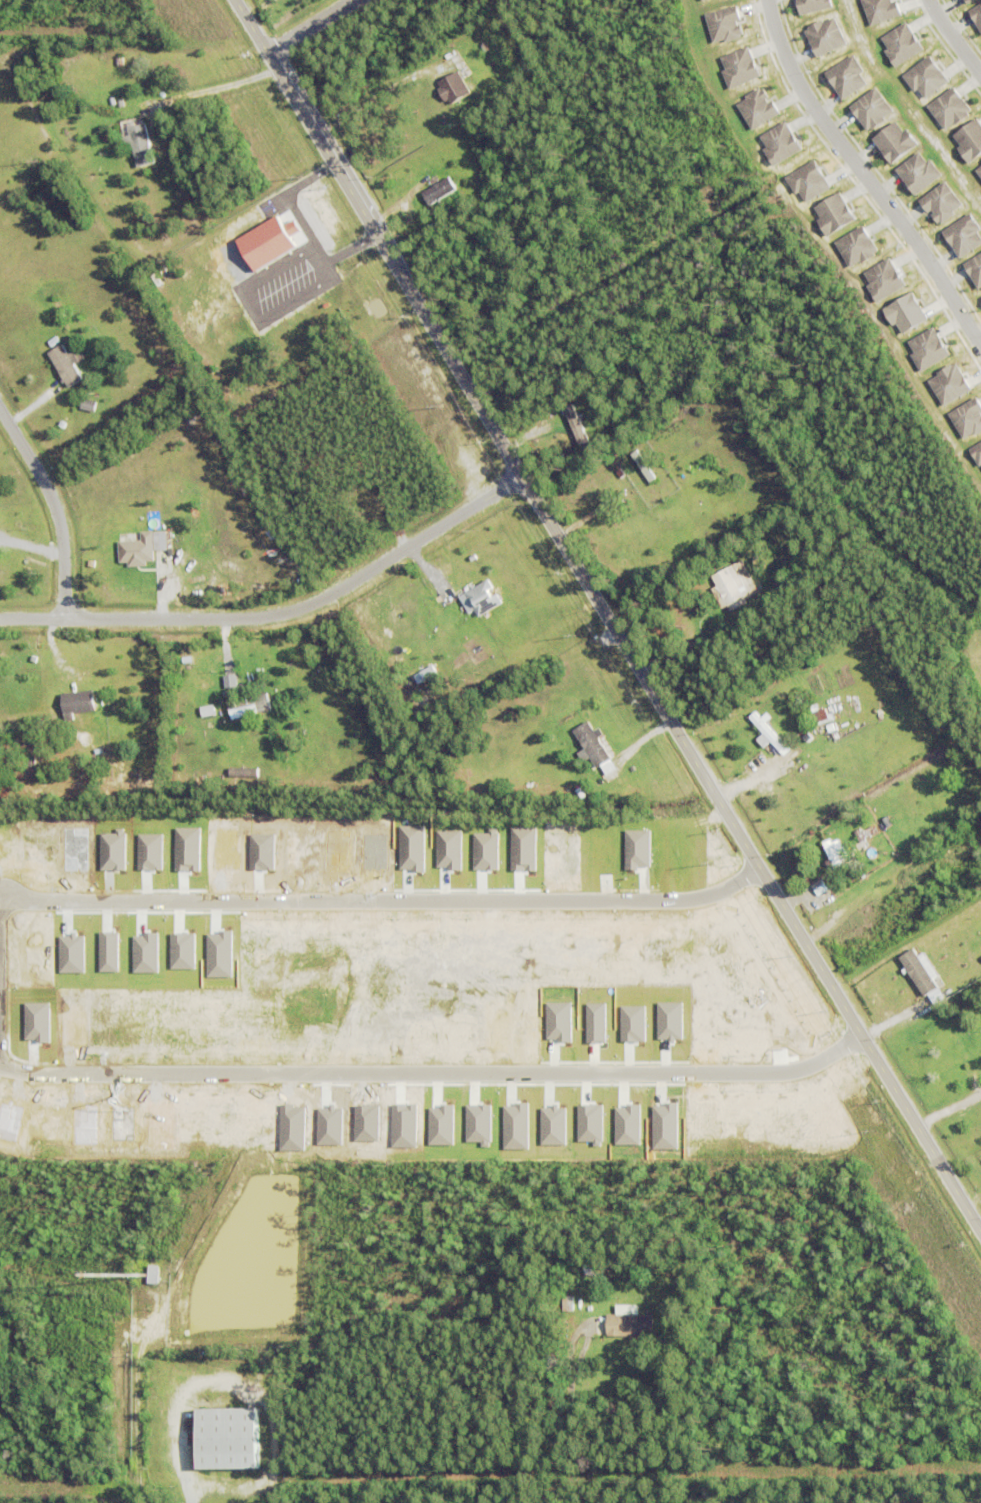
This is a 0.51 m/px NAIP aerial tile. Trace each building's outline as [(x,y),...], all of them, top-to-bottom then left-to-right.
[(800,15),(833,7),(831,0),(796,0),(800,15)] [(897,0),(896,0),(894,1),(894,0),(862,0),(870,25),(902,15),(897,0)] [(744,36),(739,20),(741,19),(737,4),(705,14),(714,44),(744,36)] [(804,29),(816,57),(847,44),(835,15),(804,29)] [(879,36),(893,65),(923,51),(909,22),(879,36)] [(480,45),(485,42),(489,50),(484,53),(480,45)] [(760,76),(749,46),(721,56),(725,69),(722,70),(729,88),(760,76)] [(853,55),(825,70),(840,98),(868,84),(853,55)] [(949,81),(929,55),(903,74),(923,101),(949,81)] [(449,99),(446,101),(439,89),(441,87),(438,82),(458,70),(471,92),(451,104),(449,99)] [(894,112),(876,86),(848,106),(866,131),(894,112)] [(943,130),(971,113),(955,86),(927,103),(943,130)] [(780,113),(772,99),(770,100),(762,87),(736,102),(751,129),(780,113)] [(977,117),(951,136),(970,162),(980,154),(980,123),(977,117)] [(872,138),(892,164),(917,145),(897,119),(872,138)] [(802,149),(786,120),(758,137),(775,165),(802,149)] [(138,167),(134,148),(127,150),(124,136),(130,134),(128,127),(146,123),(155,163),(138,167)] [(942,176),(930,157),(925,160),(920,152),(895,167),(913,195),(942,176)] [(785,175),(795,194),(800,192),(805,202),(830,189),(815,159),(785,175)] [(449,176),(456,189),(429,205),(422,193),(432,187),(429,181),(436,176),(440,182),(449,176)] [(937,224),(963,206),(945,180),(919,198),(937,224)] [(812,208),(828,235),(855,218),(839,191),(812,208)] [(969,213),(941,230),(958,258),(980,244),(980,233),(969,213)] [(237,238),(254,271),(297,248),(290,236),(301,230),(295,219),(283,225),(278,215),(237,238)] [(428,226),(434,222),(436,227),(431,231),(428,226)] [(850,268),(878,252),(863,225),(835,241),(850,268)] [(963,261),(976,290),(980,288),(980,253),(963,261)] [(861,273),(878,302),(905,285),(889,257),(861,273)] [(901,334),(927,320),(912,292),(882,308),(892,326),(896,324),(901,334)] [(919,370),(949,357),(935,327),(906,340),(919,370)] [(48,342),(56,336),(60,342),(52,347),(48,342)] [(73,351),(80,361),(74,365),(83,378),(69,387),(65,382),(64,383),(63,381),(64,380),(48,353),(62,344),(68,354),(73,351)] [(970,391),(958,363),(928,377),(940,405),(970,391)] [(963,440),(980,430),(980,406),(976,397),(947,413),(963,440)] [(93,411),(96,402),(82,398),(80,408),(93,411)] [(567,408),(579,401),(581,405),(570,412),(567,408)] [(589,444),(572,404),(562,409),(579,448),(589,444)] [(632,454),(637,450),(657,479),(651,483),(632,454)] [(615,472),(620,469),(624,476),(620,479),(615,472)] [(119,542),(142,541),(142,533),(153,532),(154,561),(146,561),(146,566),(129,567),(129,562),(120,563),(119,542)] [(717,586),(712,577),(742,560),(759,592),(745,600),(747,603),(731,612),(727,606),(722,609),(711,590),(717,586)] [(475,611),(469,614),(459,597),(488,580),(493,588),(489,591),(493,597),(497,595),(502,603),(479,618),(475,611)] [(62,695),(93,691),(96,712),(65,716),(62,695)] [(229,703),(268,693),(272,710),(233,719),(229,703)] [(200,708),(214,705),(216,715),(202,718),(200,708)] [(811,714),(825,709),(828,719),(814,724),(811,714)] [(780,752),(771,742),(764,748),(756,740),(763,734),(749,718),(755,712),(786,746),(780,752)] [(574,731),(588,722),(611,760),(597,769),(574,731)] [(826,726),(832,724),(835,731),(829,733),(826,726)] [(229,768),(229,778),(258,777),(258,767),(229,768)] [(864,839),(865,841),(860,844),(854,832),(860,829),(861,832),(874,826),(878,832),(864,839)] [(850,856),(845,857),(846,861),(840,864),(841,867),(834,870),(832,866),(827,868),(825,862),(829,860),(823,843),(830,840),(832,843),(838,841),(841,848),(846,846),(850,856)] [(811,887),(822,880),(828,890),(818,897),(811,887)] [(235,943),(235,936),(249,936),(249,944),(235,943)] [(922,952),(917,956),(912,949),(898,958),(923,997),(937,988),(932,980),(938,976),(922,952)] [(147,1285),(149,1267),(160,1268),(159,1286),(147,1285)] [(573,1311),(573,1313),(562,1313),(563,1298),(574,1298),(574,1300),(581,1300),(581,1312),(573,1311)] [(607,1316),(653,1316),(653,1338),(607,1339),(607,1316)] [(243,1341),(255,1340),(256,1353),(244,1353),(243,1341)] [(268,1358),(281,1358),(281,1370),(269,1370),(268,1358)] [(209,1359),(222,1359),(223,1370),(209,1371),(209,1359)] [(225,1395),(237,1395),(238,1407),(226,1407),(225,1395)] [(283,1417),(276,1418),(276,1423),(274,1423),(273,1411),(274,1411),(274,1412),(275,1412),(276,1413),(283,1412),(283,1417)] [(229,1474),(229,1480),(203,1481),(203,1474),(199,1475),(199,1448),(190,1448),(190,1436),(199,1436),(199,1414),(258,1413),(259,1473),(229,1474)] [(152,1476),(156,1475),(155,1474),(167,1469),(172,1481),(161,1486),(152,1476)]
